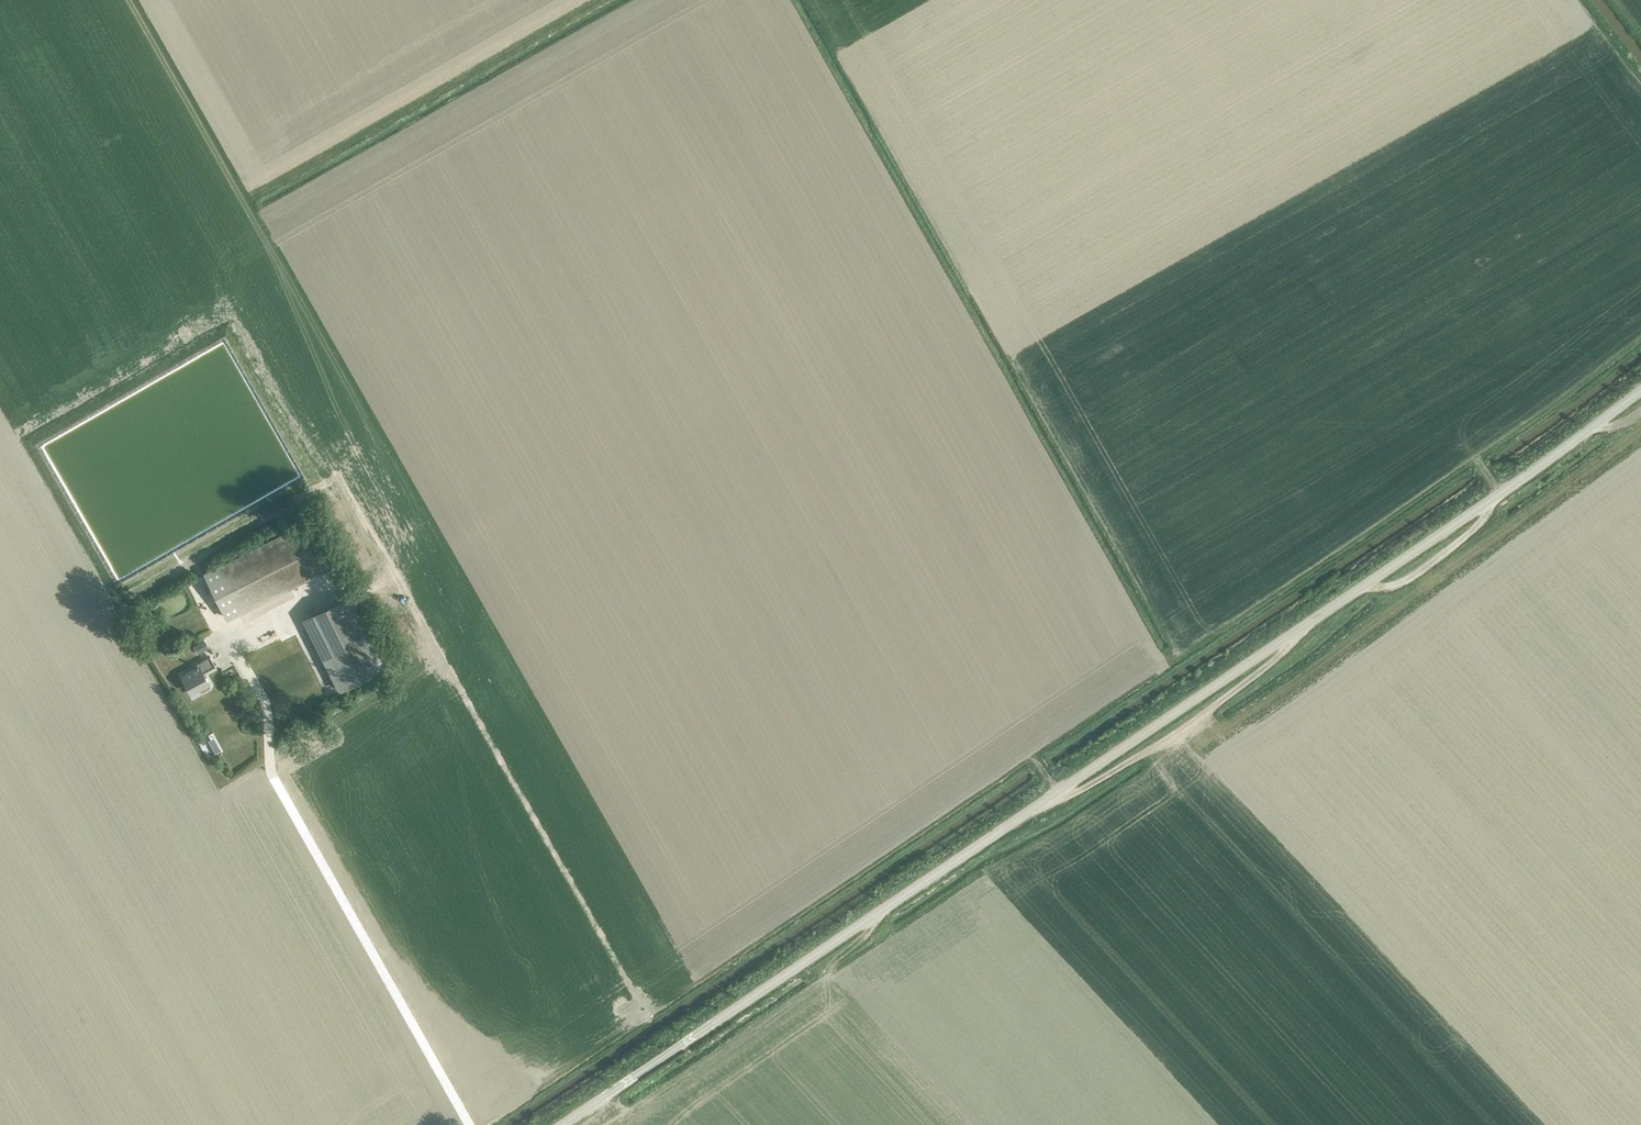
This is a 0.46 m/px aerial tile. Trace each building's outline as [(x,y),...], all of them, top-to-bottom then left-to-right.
[(321,572),(297,525),(205,571),(228,618),(321,572)] [(349,595),(302,619),(338,691),(385,667),(349,595)] [(304,629),(287,636),(293,651),(310,645),(304,629)] [(204,642),(192,648),(197,655),(208,649),(204,642)] [(209,685),(203,673),(215,666),(210,656),(195,664),(196,667),(181,676),(190,692),(198,688),(200,690),(203,691),(209,688),(209,685)]
